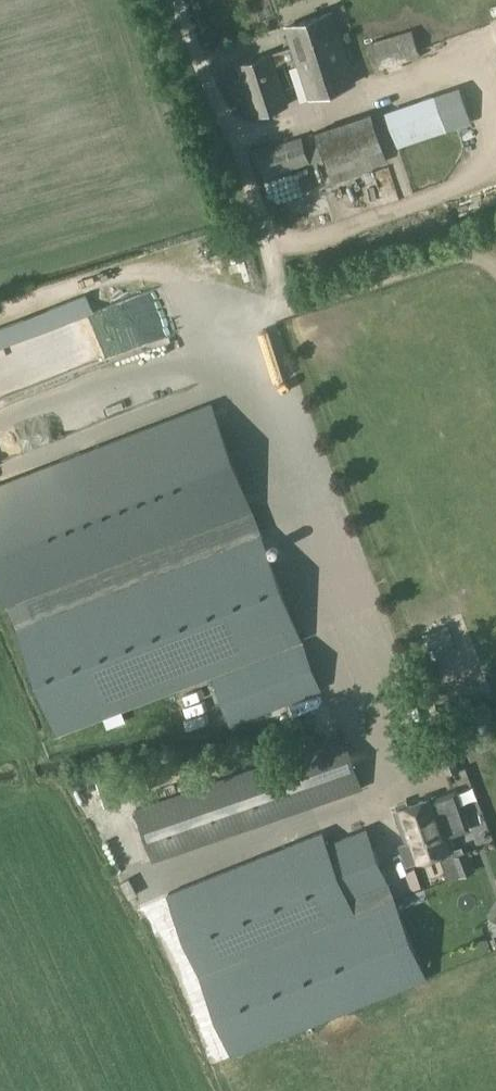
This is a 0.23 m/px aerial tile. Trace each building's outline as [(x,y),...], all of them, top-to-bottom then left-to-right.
[(277,67),(297,61),(309,97),(355,82),(332,12),(286,27),(292,47),(237,65),(253,116),(289,105),(277,67)] [(375,70),(419,57),(412,31),(368,44),(375,70)] [(396,138),(469,114),(461,90),(388,113),(396,138)] [(383,148),(384,147),(373,113),(317,131),(328,166),(334,182),(363,174),(369,168),(387,161),(383,148)] [(290,118),(295,133),(308,129),(303,114),(290,118)] [(269,176),(309,162),(300,136),(260,150),(269,176)] [(27,447),(11,402),(0,406),(0,457),(27,447)] [(210,403),(0,484),(0,588),(7,606),(8,605),(16,626),(259,533),(210,403)] [(301,641),(259,533),(16,626),(57,734),(301,641)] [(424,639),(433,663),(458,654),(450,630),(424,639)] [(319,688),(302,644),(215,678),(232,721),(319,688)] [(135,812),(153,864),(361,790),(343,739),(135,812)] [(466,786),(450,745),(436,751),(453,792),(466,786)] [(412,862),(454,847),(436,797),(394,812),(406,844),(400,846),(407,863),(412,861),(412,862)] [(384,874),(366,828),(327,844),(322,832),(168,893),(233,1055),(283,1035),(426,978),(424,974),(384,874)] [(453,858),(460,876),(476,870),(469,852),(453,858)] [(145,934),(166,927),(160,908),(139,914),(145,934)]
